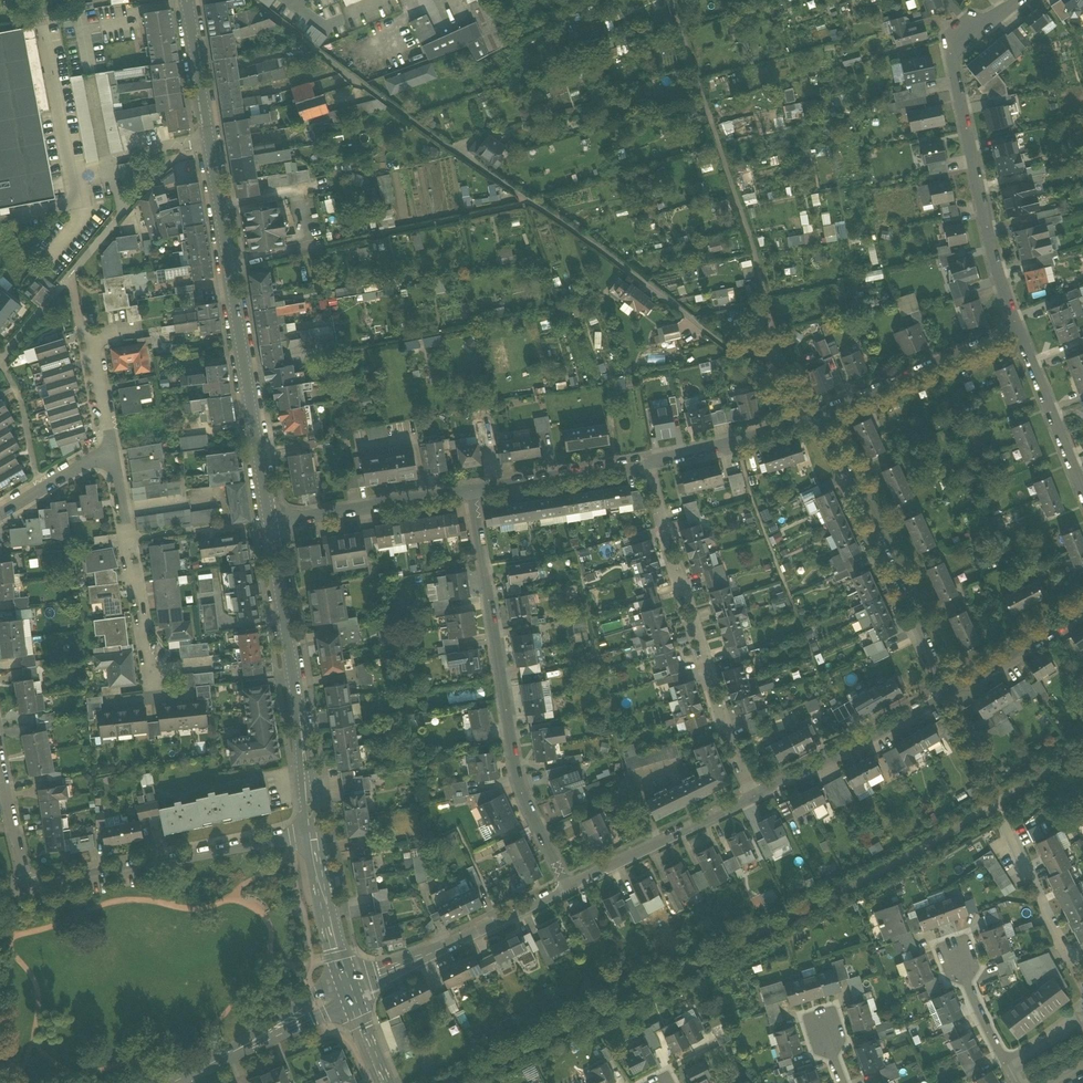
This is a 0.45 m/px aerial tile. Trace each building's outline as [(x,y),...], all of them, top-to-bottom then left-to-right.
[(226,2),(227,7),(230,7),(231,8),(245,6),(244,0),(236,0),(226,2)] [(269,9),(275,0),(257,0),(269,9)] [(480,37),(488,55),(505,46),(485,0),(468,0),(478,21),(484,36),(480,37)] [(927,11),(942,6),(940,0),(923,0),(927,11)] [(1061,22),(1070,16),(1068,12),(1068,11),(1061,0),(1060,0),(1051,6),(1061,22)] [(1071,17),(1077,17),(1079,11),(1077,9),(1082,5),(1082,0),(1061,0),(1068,11),(1068,12),(1070,16),(1071,17)] [(206,5),(208,18),(228,15),(227,7),(226,2),(206,5)] [(238,13),(241,28),(258,23),(255,8),(238,13)] [(1034,34),(1042,27),(1049,21),(1044,15),(1038,8),(1023,20),(1024,22),(1032,31),(1034,34)] [(178,61),(175,42),(170,10),(145,13),(150,46),(153,65),(176,62),(178,62),(178,61)] [(59,16),(61,23),(74,20),(72,14),(59,16)] [(1046,14),(1044,15),(1049,21),(1042,27),(1046,33),(1056,26),(1046,14)] [(208,18),(211,37),(231,34),(231,31),(228,15),(208,18)] [(410,22),(420,42),(430,37),(435,35),(425,15),(410,22)] [(893,33),(893,34),(905,31),(903,25),(904,24),(903,18),(890,21),(893,33)] [(269,19),(258,23),(241,28),(240,28),(242,36),(242,38),(282,28),(269,19)] [(903,25),(905,31),(923,26),(924,27),(925,27),(923,19),(904,24),(903,25)] [(75,27),(74,20),(61,23),(62,29),(75,27)] [(459,30),(467,44),(467,45),(469,49),(476,60),(477,61),(488,55),(480,37),(484,36),(478,21),(459,30)] [(882,23),(886,35),(893,33),(890,21),(882,23)] [(1024,22),(1019,27),(1026,36),(1032,31),(1024,22)] [(311,25),(303,36),(309,40),(317,29),(311,25)] [(923,26),(905,31),(893,34),(897,46),(927,38),(924,27),(923,26)] [(1019,27),(1012,32),(1022,44),(1025,48),(1030,44),(1025,37),(1026,36),(1019,27)] [(40,111),(40,112),(50,110),(34,28),(24,30),(26,41),(32,40),(33,44),(34,50),(37,49),(38,56),(49,110),(40,111)] [(234,38),(242,36),(240,28),(233,31),(233,33),(234,38)] [(26,205),(55,199),(56,198),(52,176),(40,112),(40,111),(49,110),(38,56),(37,49),(34,50),(33,44),(32,40),(26,41),(24,30),(23,29),(0,33),(0,210),(26,205)] [(317,29),(309,40),(314,44),(322,33),(317,29)] [(428,59),(467,45),(467,44),(459,30),(437,39),(432,42),(422,46),(428,59)] [(1017,48),(1022,44),(1012,32),(1007,36),(1017,48)] [(237,56),(234,38),(233,33),(231,34),(211,37),(215,60),(235,56),(235,57),(237,57),(237,56)] [(327,38),(322,33),(314,44),(319,48),(327,38)] [(976,79),(981,86),(997,75),(1022,54),(1020,52),(1017,48),(1007,36),(1005,34),(986,50),(972,61),(966,66),(976,78),(976,79)] [(422,46),(432,42),(430,37),(420,42),(422,46)] [(215,60),(218,83),(239,80),(239,79),(238,71),(235,57),(235,56),(215,60)] [(901,62),(905,84),(906,83),(920,80),(935,78),(930,56),(901,62)] [(246,68),(247,69),(248,77),(257,75),(266,72),(270,71),(280,68),(277,59),(246,68)] [(153,65),(151,66),(151,65),(120,70),(114,71),(116,79),(146,75),(153,74),(154,80),(179,77),(176,62),(153,65)] [(386,81),(391,94),(436,78),(431,64),(386,81)] [(286,78),(283,67),(280,68),(270,71),(272,79),(273,82),(286,78)] [(239,79),(248,77),(247,69),(238,71),(239,79)] [(96,75),(111,154),(124,151),(120,135),(117,121),(117,120),(116,112),(114,104),(111,86),(108,72),(96,74),(96,75)] [(259,82),(268,80),(266,72),(257,75),(259,82)] [(83,75),(71,78),(87,163),(98,161),(83,75)] [(244,86),(259,82),(257,75),(248,77),(239,79),(239,80),(240,86),(244,86)] [(1005,85),(997,75),(981,86),(978,89),(982,94),(986,93),(1001,88),(1005,85)] [(179,77),(154,80),(155,87),(156,95),(181,92),(179,77)] [(155,87),(154,80),(147,81),(117,85),(118,94),(148,88),(155,87)] [(240,86),(239,80),(218,83),(220,95),(223,110),(243,107),(240,86)] [(906,83),(907,91),(909,100),(924,97),(920,80),(906,83)] [(291,89),(296,103),(315,97),(313,91),(311,83),(291,89)] [(156,95),(155,87),(148,88),(150,97),(156,96),(156,95)] [(321,88),(313,91),(315,97),(323,95),(321,88)] [(787,102),(795,100),(792,88),(784,90),(787,102)] [(988,100),(997,98),(1003,97),(1001,88),(986,93),(988,100)] [(901,101),(909,100),(907,91),(894,94),(895,102),(901,101)] [(156,96),(158,104),(116,112),(117,120),(159,112),(166,111),(183,108),(181,92),(156,95),(156,96)] [(274,95),(261,97),(262,104),(276,103),(274,95)] [(323,95),(315,97),(296,103),(301,121),(329,112),(323,95)] [(1010,95),(1003,97),(997,98),(999,104),(999,107),(1007,105),(1007,107),(1012,105),(1010,95)] [(250,106),(262,104),(261,97),(249,98),(250,106)] [(901,101),(902,109),(926,104),(924,97),(909,100),(901,101)] [(329,112),(332,124),(390,108),(378,99),(329,112)] [(785,104),(786,118),(796,117),(796,112),(803,112),(802,103),(785,104)] [(1007,105),(999,107),(995,108),(984,111),(989,131),(1012,125),(1007,107),(1007,105)] [(908,113),(912,131),(944,124),(941,106),(908,113)] [(166,111),(168,120),(169,126),(170,132),(189,129),(186,107),(183,108),(166,111)] [(223,110),(225,123),(245,120),(245,119),(243,107),(223,110)] [(251,118),(245,119),(245,120),(225,123),(227,138),(250,134),(248,125),(271,121),(276,120),(275,109),(268,111),(269,113),(250,116),(251,118)] [(120,135),(124,151),(130,149),(136,148),(133,133),(155,129),(153,121),(160,120),(159,112),(117,120),(117,121),(120,135)] [(744,118),(723,121),(724,133),(735,131),(734,125),(744,123),(744,118)] [(227,138),(231,159),(253,156),(252,148),(250,134),(227,138)] [(478,152),(489,160),(493,163),(497,158),(504,148),(489,137),(482,146),(478,152)] [(993,146),(997,160),(1018,155),(1015,140),(993,146)] [(476,141),(471,148),(478,152),(482,146),(476,141)] [(284,142),(274,144),(276,152),(290,150),(289,143),(284,143),(284,142)] [(923,154),(925,163),(927,163),(943,160),(945,159),(941,142),(933,143),(933,142),(921,145),(923,154)] [(253,156),(276,152),(274,144),(255,147),(255,148),(252,148),(253,156)] [(474,157),(478,152),(471,148),(468,152),(474,157)] [(276,152),(253,156),(255,164),(259,164),(291,159),(290,150),(276,152)] [(1022,169),(1018,155),(997,160),(1000,175),(1022,169)] [(231,159),(234,182),(257,178),(255,164),(253,156),(231,159)] [(489,169),(495,173),(503,162),(497,158),(493,163),(492,164),(489,169)] [(927,163),(930,177),(946,173),(943,160),(927,163)] [(119,165),(124,192),(138,189),(132,162),(119,165)] [(1027,171),(1028,177),(1041,174),(1039,168),(1027,171)] [(163,186),(177,181),(172,169),(161,180),(162,186),(163,186)] [(267,176),(270,188),(311,182),(309,170),(294,172),(280,174),(267,176)] [(379,175),(380,202),(394,202),(392,174),(379,175)] [(1042,181),(1041,174),(1028,177),(1029,183),(1032,183),(1032,184),(1042,181)] [(257,177),(257,178),(234,182),(237,196),(250,193),(250,196),(260,195),(257,177)] [(928,185),(930,195),(932,204),(953,200),(950,182),(936,185),(935,183),(928,185)] [(178,186),(181,201),(181,206),(202,203),(199,183),(178,186)] [(1029,183),(1021,184),(1024,199),(1035,196),(1032,184),(1032,183),(1029,183)] [(495,184),(489,184),(489,197),(481,198),(482,201),(500,201),(500,194),(496,194),(495,184)] [(1004,204),(1005,204),(1024,199),(1021,184),(1001,189),(1004,204)] [(467,185),(462,186),(465,204),(470,203),(467,185)] [(919,187),(921,197),(930,195),(928,185),(919,187)] [(153,188),(158,205),(167,202),(168,202),(168,201),(163,186),(162,186),(153,188)] [(166,230),(164,222),(163,222),(160,212),(158,205),(153,188),(153,189),(140,201),(145,216),(152,240),(168,237),(166,230)] [(932,204),(930,195),(921,197),(923,206),(932,204)] [(1035,196),(1024,199),(1027,212),(1038,209),(1035,196)] [(180,206),(181,206),(181,201),(178,202),(177,199),(168,201),(168,202),(167,202),(169,209),(180,206)] [(1027,212),(1024,199),(1005,204),(1008,217),(1027,212)] [(169,209),(167,202),(158,205),(160,212),(169,209)] [(183,219),(184,227),(205,223),(202,203),(181,206),(180,206),(183,219)] [(941,208),(942,215),(956,212),(954,205),(941,208)] [(169,209),(160,212),(163,222),(164,222),(183,219),(180,206),(169,209)] [(250,242),(251,251),(259,250),(259,251),(266,250),(266,249),(285,246),(283,236),(286,235),(283,217),(280,218),(278,208),(245,213),(247,223),(246,223),(247,230),(248,230),(248,232),(249,235),(247,235),(249,242),(250,242)] [(378,210),(379,226),(394,226),(393,210),(378,210)] [(1036,212),(1038,220),(1051,217),(1050,210),(1036,212)] [(829,211),(822,212),(823,224),(831,223),(829,211)] [(957,219),(956,212),(942,215),(943,222),(957,219)] [(802,215),(804,243),(813,242),(811,228),(809,228),(807,214),(802,215)] [(1060,215),(1051,217),(1038,220),(1039,226),(1045,224),(1045,226),(1050,224),(1061,222),(1060,215)] [(844,220),(822,225),(827,242),(848,237),(844,220)] [(184,227),(185,234),(207,231),(205,223),(184,227)] [(1014,232),(1017,245),(1048,238),(1045,226),(1045,224),(1039,226),(1014,232)] [(1045,226),(1048,238),(1054,237),(1050,224),(1045,226)] [(945,228),(948,245),(966,241),(963,225),(945,228)] [(184,227),(171,229),(173,236),(185,234),(184,227)] [(183,242),(184,251),(209,247),(207,231),(185,234),(186,241),(183,242)] [(105,279),(107,278),(124,276),(120,251),(139,248),(137,234),(117,237),(117,240),(114,241),(101,255),(105,279)] [(787,235),(788,245),(804,244),(803,234),(787,235)] [(1057,249),(1054,237),(1048,238),(1051,250),(1056,249),(1057,249)] [(1051,250),(1048,238),(1017,245),(1021,259),(1036,255),(1052,252),(1051,250)] [(875,244),(868,246),(872,264),(879,263),(875,244)] [(511,246),(497,250),(502,264),(515,260),(511,246)] [(189,259),(190,266),(191,265),(212,262),(209,247),(184,251),(185,260),(189,259)] [(1036,255),(1038,262),(1051,258),(1057,255),(1056,249),(1051,250),(1052,252),(1036,255)] [(938,256),(942,268),(949,265),(957,262),(957,260),(954,253),(938,256)] [(949,283),(954,299),(969,294),(964,281),(971,279),(970,277),(977,274),(972,257),(965,260),(964,258),(957,260),(957,262),(949,265),(954,281),(949,283)] [(1053,266),(1051,258),(1038,262),(1039,268),(1042,267),(1042,268),(1053,266)] [(212,262),(191,265),(192,272),(193,279),(214,276),(212,262)] [(744,276),(754,276),(753,262),(743,263),(744,276)] [(713,263),(704,265),(707,274),(715,273),(713,263)] [(190,266),(156,271),(158,282),(175,280),(174,276),(189,274),(189,273),(192,272),(191,265),(190,266)] [(1026,278),(1030,292),(1040,290),(1038,285),(1046,283),(1042,268),(1042,267),(1039,268),(1027,271),(1028,277),(1026,278)] [(869,271),(870,279),(883,278),(882,269),(869,271)] [(146,272),(130,275),(132,285),(142,283),(141,282),(148,281),(148,279),(152,278),(152,271),(146,272)] [(156,271),(152,271),(152,278),(148,279),(148,281),(148,284),(158,282),(156,271)] [(250,275),(252,295),(273,291),(270,272),(264,273),(263,273),(257,274),(250,275)] [(36,280),(51,292),(56,286),(40,274),(35,280),(36,280)] [(130,275),(124,276),(107,278),(110,292),(103,293),(107,312),(113,311),(119,309),(126,308),(129,308),(127,294),(126,294),(124,286),(132,285),(130,275)] [(7,291),(12,285),(2,276),(0,278),(0,284),(7,291)] [(620,298),(621,296),(615,292),(622,282),(617,278),(608,289),(609,293),(618,300),(620,298)] [(24,294),(39,306),(51,292),(36,280),(24,294)] [(623,281),(622,282),(615,292),(621,296),(629,286),(623,281)] [(630,284),(629,286),(621,296),(620,298),(638,312),(640,310),(646,315),(654,305),(648,300),(649,298),(630,284)] [(733,286),(716,290),(719,305),(736,301),(733,286)] [(1061,294),(1065,303),(1066,302),(1076,299),(1082,296),(1079,287),(1061,294)] [(1,332),(22,306),(1,290),(0,290),(0,332),(1,332)] [(190,292),(191,299),(203,297),(202,290),(190,292)] [(363,300),(376,298),(375,290),(362,293),(363,300)] [(252,295),(255,311),(275,307),(275,303),(273,291),(252,295)] [(894,299),(902,317),(911,314),(910,313),(919,310),(920,310),(914,293),(894,299)] [(954,299),(956,307),(960,306),(960,305),(971,302),(969,294),(954,299)] [(204,303),(203,297),(191,299),(192,305),(204,303)] [(277,302),(275,303),(275,307),(276,308),(280,307),(285,306),(284,299),(277,302)] [(1076,299),(1066,302),(1072,319),(1082,315),(1076,299)] [(960,306),(967,329),(985,323),(978,300),(971,302),(960,305),(960,306)] [(304,302),(293,304),(294,312),(305,310),(304,303),(304,302)] [(1047,310),(1053,326),(1072,319),(1066,302),(1065,303),(1047,310)] [(197,306),(198,313),(199,320),(220,317),(218,303),(197,306)] [(280,307),(281,315),(294,312),(293,304),(285,306),(280,307)] [(139,306),(132,307),(135,321),(141,320),(139,306)] [(128,322),(135,321),(132,307),(129,308),(126,308),(128,322)] [(255,311),(258,328),(278,325),(276,308),(275,307),(255,311)] [(917,324),(919,329),(926,326),(919,310),(910,313),(911,314),(915,325),(917,324)] [(174,324),(199,320),(198,313),(173,317),(174,324)] [(220,317),(199,320),(200,325),(202,335),(222,332),(220,317)] [(1079,335),(1072,319),(1053,326),(1060,343),(1079,335)] [(197,326),(200,325),(199,320),(174,324),(176,332),(198,329),(197,326)] [(808,325),(814,341),(824,338),(818,322),(808,325)] [(662,327),(665,342),(680,338),(677,323),(662,327)] [(900,340),(907,355),(927,346),(920,331),(919,329),(917,324),(915,325),(894,334),(898,341),(900,340)] [(258,328),(260,345),(281,342),(280,337),(282,337),(282,332),(279,332),(278,325),(258,328)] [(284,334),(285,341),(301,339),(312,337),(312,336),(311,330),(286,333),(284,334)] [(804,337),(797,331),(791,339),(798,344),(804,337)] [(44,337),(46,344),(59,340),(57,333),(44,337)] [(331,333),(316,336),(317,343),(319,355),(332,353),(334,350),(331,333)] [(137,339),(138,345),(145,344),(151,343),(150,336),(137,339)] [(313,344),(313,343),(312,337),(301,339),(302,346),(313,344)] [(550,347),(559,344),(557,338),(548,341),(550,347)] [(34,348),(38,360),(67,351),(63,339),(59,340),(46,344),(34,348)] [(302,346),(301,339),(285,341),(286,348),(287,349),(302,347),(302,346)] [(823,357),(824,361),(832,358),(832,356),(826,343),(825,339),(816,342),(823,357)] [(834,340),(826,343),(832,356),(839,353),(834,340)] [(904,356),(907,355),(900,340),(898,341),(904,356)] [(260,345),(263,363),(283,359),(282,349),(281,342),(260,345)] [(134,361),(136,373),(149,370),(145,344),(138,345),(112,350),(115,370),(127,368),(126,362),(134,361)] [(38,360),(34,348),(24,351),(28,363),(38,360)] [(38,360),(42,372),(71,363),(67,351),(38,360)] [(842,357),(851,379),(866,372),(863,363),(865,363),(861,354),(859,355),(857,351),(842,357)] [(1072,376),(1082,372),(1082,353),(1066,359),(1072,376)] [(810,387),(813,386),(807,372),(826,364),(824,361),(823,357),(801,366),(810,387)] [(263,363),(264,370),(285,366),(283,359),(263,363)] [(712,361),(699,362),(700,371),(712,370),(712,361)] [(42,372),(46,384),(75,375),(71,363),(42,372)] [(189,385),(204,383),(229,380),(227,364),(207,367),(208,376),(205,376),(205,375),(203,375),(188,377),(189,385)] [(813,386),(816,393),(834,386),(830,377),(831,377),(826,364),(807,372),(813,386)] [(995,371),(1001,388),(1019,380),(1012,364),(995,371)] [(273,387),(273,388),(296,384),(294,373),(293,365),(285,366),(264,370),(266,381),(271,380),(272,388),(273,387)] [(294,373),(296,384),(298,384),(302,384),(305,383),(303,372),(294,373)] [(1072,376),(1078,393),(1082,391),(1082,372),(1072,376)] [(46,384),(49,396),(72,390),(79,388),(75,375),(46,384)] [(135,380),(136,386),(149,384),(148,377),(135,380)] [(181,378),(182,386),(189,385),(188,377),(181,378)] [(205,393),(206,399),(208,399),(232,395),(229,380),(204,383),(205,388),(201,388),(202,394),(205,393)] [(1025,397),(1019,380),(1001,388),(1008,404),(1025,397)] [(311,383),(305,383),(302,384),(303,391),(312,390),(311,383)] [(49,396),(46,384),(37,387),(41,398),(43,398),(49,396)] [(118,389),(123,415),(143,411),(141,400),(151,398),(149,384),(136,386),(118,389)] [(279,409),(279,410),(301,406),(299,395),(298,384),(296,384),(273,388),(275,399),(277,398),(279,409)] [(43,398),(47,410),(76,401),(72,390),(49,396),(43,398)] [(735,396),(738,407),(741,420),(760,416),(754,391),(735,396)] [(232,395),(208,399),(209,407),(210,416),(213,416),(214,422),(235,419),(232,395)] [(669,397),(670,407),(672,417),(678,416),(675,396),(669,397)] [(9,411),(2,399),(0,400),(0,416),(9,411)] [(202,408),(209,407),(208,399),(206,399),(191,401),(192,411),(202,410),(202,408)] [(47,410),(51,422),(80,414),(76,401),(47,410)] [(312,430),(311,420),(310,420),(306,421),(305,414),(309,414),(309,413),(308,405),(305,405),(306,406),(301,406),(279,410),(281,420),(283,420),(285,430),(295,429),(296,433),(307,431),(312,430)] [(670,407),(652,411),(657,439),(661,438),(662,439),(671,437),(671,436),(675,435),(672,417),(670,407)] [(692,424),(694,432),(712,427),(712,426),(709,414),(707,407),(685,412),(689,425),(692,424)] [(734,422),(741,420),(738,407),(731,409),(734,422)] [(726,422),(726,423),(734,422),(731,409),(723,411),(726,422)] [(715,411),(715,412),(718,424),(726,422),(723,411),(723,410),(715,411)] [(9,411),(0,416),(0,431),(7,426),(15,422),(9,411)] [(712,426),(718,424),(715,412),(709,414),(712,426)] [(311,413),(309,413),(309,414),(305,414),(306,421),(310,420),(311,420),(313,420),(314,419),(315,418),(315,416),(315,415),(313,413),(312,413),(311,413)] [(51,422),(55,434),(83,426),(80,414),(51,422)] [(536,418),(538,431),(551,429),(548,416),(536,418)] [(853,426),(860,442),(877,434),(870,418),(853,426)] [(489,421),(483,422),(487,446),(494,444),(489,421)] [(1010,428),(1017,445),(1034,438),(1028,421),(1010,428)] [(481,447),(487,446),(483,422),(476,423),(481,447)] [(563,431),(566,451),(610,444),(606,424),(563,431)] [(364,429),(367,440),(386,436),(384,425),(364,429)] [(7,426),(0,431),(0,445),(14,437),(7,426)] [(87,438),(83,426),(55,434),(58,446),(58,447),(60,446),(79,441),(87,438)] [(51,448),(58,446),(55,434),(48,437),(51,448)] [(885,451),(877,434),(860,442),(868,458),(885,451)] [(179,439),(181,452),(182,452),(208,448),(207,435),(179,439)] [(14,437),(0,445),(0,460),(13,453),(20,448),(14,437)] [(511,439),(511,442),(514,459),(541,455),(538,437),(521,440),(520,438),(511,439)] [(1041,455),(1034,438),(1017,445),(1024,462),(1041,455)] [(440,440),(440,441),(442,441),(444,450),(451,449),(449,442),(450,441),(449,439),(440,440)] [(465,439),(450,441),(449,442),(451,449),(457,448),(457,447),(466,445),(465,439)] [(302,442),(303,449),(316,447),(314,440),(302,442)] [(79,441),(60,446),(63,457),(81,447),(79,441)] [(447,470),(444,450),(442,441),(440,441),(426,444),(427,446),(431,469),(431,473),(447,470)] [(500,461),(514,459),(511,442),(497,444),(500,461)] [(799,442),(780,447),(785,465),(804,459),(799,442)] [(129,453),(134,482),(142,480),(155,478),(155,477),(154,469),(158,468),(157,461),(163,460),(160,443),(131,448),(132,452),(129,453)] [(478,443),(466,445),(457,447),(457,448),(461,468),(482,464),(478,443)] [(420,448),(424,471),(431,469),(427,446),(420,448)] [(767,471),(785,465),(780,447),(761,454),(767,471)] [(208,474),(209,474),(239,470),(238,459),(237,451),(206,455),(207,462),(208,474)] [(364,474),(366,486),(418,478),(414,451),(413,451),(413,452),(362,459),(364,474)] [(13,453),(0,460),(0,475),(19,464),(13,453)] [(289,456),(292,476),(314,472),(311,453),(289,456)] [(19,464),(0,475),(0,490),(25,474),(19,464)] [(718,464),(699,469),(704,487),(723,482),(718,464)] [(881,472),(889,488),(906,480),(898,464),(881,472)] [(680,474),(683,483),(685,492),(704,487),(699,469),(680,474)] [(241,483),(239,470),(209,474),(211,487),(227,485),(241,483)] [(316,492),(314,472),(292,476),(295,495),(316,492)] [(364,474),(357,475),(359,488),(366,486),(364,474)] [(345,490),(359,488),(357,475),(343,477),(345,490)] [(725,479),(728,492),(744,488),(741,475),(725,479)] [(142,480),(143,487),(161,484),(159,476),(155,477),(155,478),(142,480)] [(1033,483),(1039,500),(1056,493),(1050,476),(1033,483)] [(913,497),(906,480),(889,488),(896,504),(913,497)] [(179,481),(161,484),(143,487),(132,489),(134,501),(181,494),(179,481)] [(245,482),(241,483),(227,485),(233,523),(251,521),(245,482)] [(81,501),(67,503),(68,516),(85,514),(85,517),(94,516),(94,519),(104,518),(103,507),(99,507),(96,484),(86,485),(87,494),(80,495),(81,501)] [(800,493),(804,503),(822,495),(818,485),(800,493)] [(629,486),(615,488),(618,505),(632,503),(630,491),(629,486)] [(610,507),(618,505),(615,488),(602,490),(605,507),(610,507)] [(632,503),(633,510),(644,508),(641,489),(630,491),(632,503)] [(592,510),(605,507),(602,490),(589,492),(592,510)] [(810,515),(820,511),(837,503),(831,490),(822,495),(804,503),(810,515)] [(579,512),(592,510),(589,492),(576,494),(579,512)] [(1063,510),(1056,493),(1039,500),(1046,517),(1063,510)] [(566,514),(579,512),(576,494),(563,496),(566,514)] [(553,516),(566,514),(563,496),(550,498),(553,516)] [(540,518),(553,516),(550,498),(537,501),(540,518)] [(39,510),(40,518),(41,529),(54,528),(55,537),(70,535),(68,516),(67,503),(66,501),(51,502),(52,508),(39,510)] [(526,520),(540,518),(537,501),(524,503),(526,520)] [(684,505),(688,517),(701,514),(697,502),(684,505)] [(513,522),(526,520),(524,503),(510,505),(513,522)] [(632,503),(618,505),(619,510),(619,513),(633,511),(633,510),(632,503)] [(820,511),(826,523),(842,515),(837,503),(820,511)] [(500,525),(513,522),(510,505),(497,507),(500,525)] [(493,526),(500,525),(497,507),(490,508),(491,511),(493,526)] [(605,507),(592,510),(593,517),(606,515),(605,507)] [(217,508),(191,512),(193,521),(193,525),(219,521),(217,508)] [(138,530),(193,521),(191,512),(191,509),(136,517),(138,530)] [(592,510),(579,512),(580,520),(593,518),(593,517),(592,510)] [(484,512),(487,527),(493,526),(491,511),(484,512)] [(566,514),(567,522),(567,524),(580,522),(580,520),(579,512),(566,514)] [(904,521),(911,537),(928,529),(920,513),(904,521)] [(457,514),(443,516),(446,536),(460,534),(459,525),(457,514)] [(553,516),(554,524),(567,522),(566,514),(553,516)] [(702,520),(701,514),(688,517),(689,524),(702,520)] [(826,523),(831,535),(848,527),(842,515),(826,523)] [(443,516),(430,518),(433,538),(446,536),(443,516)] [(554,524),(553,516),(540,518),(541,526),(554,524)] [(43,543),(41,529),(40,518),(26,520),(27,527),(10,529),(11,542),(28,540),(29,545),(43,543)] [(430,518),(416,520),(419,540),(433,538),(430,518)] [(416,520),(403,523),(406,542),(419,540),(416,520)] [(513,522),(515,530),(515,532),(528,530),(526,520),(513,522)] [(513,522),(500,525),(501,533),(515,530),(513,522)] [(403,523),(389,525),(392,545),(406,542),(403,523)] [(460,534),(460,538),(467,537),(465,524),(459,525),(460,534)] [(378,547),(392,545),(389,525),(375,527),(375,529),(378,543),(378,547)] [(680,530),(684,544),(703,538),(702,533),(699,525),(680,530)] [(831,535),(837,547),(854,539),(848,527),(831,535)] [(1068,552),(1082,546),(1082,541),(1078,528),(1061,536),(1068,552)] [(935,546),(928,529),(911,537),(919,553),(935,546)] [(375,555),(372,543),(370,530),(362,532),(363,534),(367,557),(375,555)] [(622,537),(625,547),(631,545),(644,541),(641,532),(622,537)] [(333,563),(334,570),(368,564),(367,557),(363,534),(330,539),(329,539),(333,563)] [(94,537),(95,544),(109,542),(108,535),(94,537)] [(238,535),(214,539),(216,555),(229,553),(231,564),(249,561),(245,540),(239,541),(238,535)] [(832,549),(837,547),(831,535),(826,537),(832,549)] [(326,556),(327,564),(333,563),(329,539),(330,539),(329,537),(322,538),(325,556),(326,556)] [(684,544),(689,560),(708,554),(705,543),(703,538),(684,544)] [(202,557),(216,555),(214,539),(199,542),(202,557)] [(634,554),(635,558),(654,553),(650,539),(644,541),(631,545),(634,554)] [(859,552),(854,539),(837,547),(840,553),(843,559),(851,556),(859,552)] [(154,570),(155,579),(177,576),(176,570),(180,569),(178,550),(174,550),(173,543),(166,544),(164,542),(161,543),(160,545),(151,546),(152,555),(151,555),(153,570),(154,570)] [(301,568),(322,565),(321,557),(319,544),(298,547),(301,568)] [(631,545),(625,547),(623,548),(625,556),(634,554),(631,545)] [(1068,552),(1074,569),(1082,565),(1082,546),(1068,552)] [(589,547),(579,550),(581,560),(592,558),(589,547)] [(94,570),(95,578),(116,576),(115,571),(113,569),(112,562),(115,562),(113,548),(86,553),(89,571),(94,570)] [(637,564),(640,574),(659,569),(654,553),(635,558),(637,564)] [(831,557),(832,559),(834,564),(838,573),(847,569),(843,559),(840,553),(831,557)] [(712,567),(708,554),(689,560),(693,574),(703,571),(712,568),(712,567)] [(843,559),(847,569),(855,565),(851,556),(843,559)] [(14,582),(13,571),(12,561),(0,562),(0,584),(12,582),(14,582)] [(253,584),(250,561),(249,561),(231,564),(232,572),(228,572),(234,612),(238,611),(240,619),(258,616),(254,593),(258,592),(257,584),(253,584)] [(535,578),(534,569),(537,568),(537,567),(536,562),(508,566),(510,578),(508,578),(508,579),(508,582),(519,580),(519,583),(529,581),(529,580),(532,580),(535,579),(535,578)] [(926,570),(933,586),(950,578),(943,562),(926,570)] [(637,564),(630,566),(634,576),(640,574),(637,564)] [(703,571),(707,581),(720,577),(725,576),(722,564),(712,567),(712,568),(703,571)] [(860,575),(855,565),(847,569),(850,576),(851,578),(860,575)] [(543,566),(537,567),(537,568),(534,569),(535,578),(545,576),(543,566)] [(663,582),(659,569),(640,574),(644,588),(645,588),(653,585),(663,582)] [(850,576),(847,569),(838,573),(834,575),(837,582),(850,576)] [(21,570),(13,571),(14,582),(22,581),(21,570)] [(857,590),(857,591),(874,583),(868,571),(860,575),(851,578),(852,580),(857,590)] [(466,573),(447,576),(450,599),(469,596),(466,573)] [(95,578),(96,585),(116,583),(116,576),(95,578)] [(155,579),(159,610),(180,607),(177,576),(155,579)] [(447,599),(450,599),(447,576),(435,577),(436,583),(439,600),(439,601),(447,599)] [(728,586),(725,576),(720,577),(723,588),(728,586)] [(723,588),(720,577),(707,581),(710,592),(723,588)] [(213,578),(200,580),(201,593),(214,591),(213,578)] [(958,595),(950,578),(933,586),(941,602),(958,595)] [(508,595),(521,593),(519,583),(519,580),(508,582),(506,583),(508,595)] [(853,592),(857,590),(852,580),(849,582),(853,592)] [(1034,581),(1018,590),(1027,606),(1043,598),(1034,581)] [(12,582),(0,584),(0,600),(14,599),(12,582)] [(103,602),(105,616),(122,614),(119,583),(116,583),(96,585),(89,586),(90,601),(103,599),(103,602)] [(439,600),(436,583),(427,584),(430,601),(434,601),(439,600)] [(857,591),(863,603),(879,595),(874,583),(857,591)] [(310,590),(315,624),(336,621),(346,620),(346,619),(344,609),(341,609),(339,597),(342,596),(341,585),(310,590)] [(646,593),(648,599),(657,596),(653,585),(645,588),(646,593)] [(709,592),(713,604),(732,598),(728,586),(723,588),(710,592),(709,592)] [(1011,615),(1027,606),(1018,590),(1002,598),(1011,615)] [(648,599),(646,593),(636,596),(638,602),(648,599)] [(535,594),(527,595),(530,613),(537,612),(535,604),(537,603),(535,594)] [(506,599),(509,617),(530,613),(527,595),(506,599)] [(863,603),(865,609),(868,615),(885,607),(879,595),(863,603)] [(660,607),(657,596),(648,599),(651,609),(660,607)] [(718,620),(737,614),(735,609),(732,598),(713,604),(718,620)] [(434,601),(435,610),(449,608),(447,599),(439,601),(439,600),(434,601)] [(640,607),(641,612),(651,609),(648,599),(638,602),(640,607)] [(15,603),(16,610),(29,608),(30,608),(29,601),(15,603)] [(216,604),(203,605),(206,631),(219,630),(216,604)] [(643,618),(645,624),(664,618),(660,606),(660,607),(651,609),(641,612),(643,618)] [(182,617),(180,607),(159,610),(161,627),(167,626),(169,640),(192,637),(190,622),(184,623),(183,616),(182,617)] [(872,622),(874,627),(891,620),(885,607),(868,615),(872,622)] [(30,615),(29,608),(16,610),(16,617),(30,615)] [(450,614),(449,608),(435,610),(436,617),(447,615),(450,614)] [(858,620),(868,615),(865,609),(855,613),(858,620)] [(447,615),(449,627),(474,623),(472,611),(450,614),(447,615)] [(948,618),(956,635),(972,627),(965,611),(948,618)] [(718,620),(722,635),(741,630),(738,619),(737,614),(718,620)] [(871,622),(872,622),(868,615),(858,620),(861,626),(864,627),(869,625),(871,622)] [(107,647),(121,646),(128,645),(125,617),(96,620),(98,633),(105,632),(107,647)] [(336,621),(337,628),(358,625),(356,617),(346,619),(346,620),(336,621)] [(573,629),(586,627),(587,627),(585,618),(572,620),(573,629)] [(645,624),(643,618),(631,622),(633,628),(645,624)] [(645,624),(648,635),(650,640),(669,634),(664,618),(645,624)] [(1,640),(24,637),(22,619),(0,622),(0,627),(1,640)] [(874,627),(877,634),(880,640),(881,639),(896,632),(891,620),(874,627)] [(866,631),(867,630),(874,627),(872,622),(871,622),(869,625),(864,627),(866,631)] [(475,635),(474,623),(449,627),(450,638),(450,639),(456,638),(475,635)] [(343,636),(344,643),(357,641),(360,640),(358,625),(337,628),(338,635),(339,635),(339,637),(343,636)] [(1082,647),(1082,626),(1069,636),(1079,650),(1082,647)] [(588,640),(586,627),(573,629),(575,642),(588,640)] [(877,634),(874,627),(867,630),(870,637),(877,634)] [(980,644),(972,627),(956,635),(963,651),(980,644)] [(726,647),(735,644),(745,641),(741,630),(722,635),(726,647)] [(401,631),(390,633),(391,640),(402,638),(402,635),(401,631)] [(240,641),(241,648),(259,646),(257,632),(234,635),(235,641),(240,641)] [(538,633),(531,634),(534,649),(539,648),(541,648),(542,645),(540,635),(538,633)] [(512,637),(515,652),(534,649),(531,634),(512,637)] [(669,634),(650,640),(651,645),(654,656),(673,650),(669,634)] [(873,643),(880,640),(877,634),(870,637),(873,643)] [(317,650),(318,657),(341,652),(340,646),(339,637),(339,635),(338,635),(318,638),(319,649),(317,650)] [(632,638),(633,645),(641,642),(639,637),(639,636),(632,638)] [(26,655),(24,637),(1,640),(4,658),(23,656),(26,656),(26,655)] [(1065,640),(1076,654),(1080,651),(1069,637),(1065,640)] [(443,639),(444,647),(457,645),(456,638),(450,639),(450,638),(443,639)] [(873,643),(863,647),(867,657),(871,655),(885,648),(881,639),(880,640),(873,643)] [(642,647),(641,642),(633,645),(635,651),(643,649),(642,647)] [(726,647),(730,657),(738,655),(735,644),(726,647)] [(181,659),(190,658),(188,645),(179,646),(181,659)] [(459,652),(457,645),(444,647),(446,655),(447,654),(459,653),(459,652)] [(654,656),(651,645),(645,647),(648,658),(654,656)] [(104,647),(105,654),(122,652),(121,646),(107,647),(104,647)] [(237,656),(238,662),(261,659),(259,646),(241,648),(242,655),(237,656)] [(542,663),(539,648),(534,649),(536,664),(539,663),(542,663)] [(889,654),(886,648),(885,648),(871,655),(874,661),(889,654)] [(478,649),(459,652),(462,674),(480,671),(478,655),(479,654),(478,649)] [(536,664),(534,649),(515,652),(517,667),(519,667),(536,664)] [(677,662),(673,650),(654,656),(658,667),(663,666),(668,664),(676,662),(677,662)] [(111,686),(111,687),(120,686),(135,684),(133,667),(131,651),(122,652),(105,654),(94,655),(96,669),(108,667),(113,667),(114,675),(110,676),(111,686)] [(344,670),(343,660),(341,652),(318,657),(319,663),(322,664),(323,674),(344,670)] [(460,674),(462,674),(459,652),(459,653),(447,654),(449,668),(459,666),(460,674)] [(1037,679),(1038,680),(1055,669),(1050,662),(1047,657),(1045,654),(1027,665),(1037,679)] [(730,657),(733,668),(741,666),(738,655),(730,657)] [(1042,690),(1070,672),(1059,656),(1050,662),(1055,669),(1038,680),(1037,679),(1036,680),(1042,690)] [(263,673),(261,659),(238,662),(239,668),(243,667),(245,675),(263,673)] [(351,659),(343,660),(344,670),(352,668),(351,659)] [(565,662),(566,668),(577,667),(576,660),(565,662)] [(356,666),(358,672),(371,669),(369,661),(356,666)] [(669,669),(671,675),(680,672),(676,662),(668,664),(669,669)] [(519,667),(521,676),(540,672),(539,663),(536,664),(519,667)] [(723,671),(727,685),(746,679),(742,665),(741,666),(733,668),(723,671)] [(37,673),(36,666),(23,668),(24,675),(32,674),(37,673)] [(579,667),(577,667),(566,668),(567,675),(580,673),(579,667)] [(358,674),(359,678),(372,676),(371,672),(371,669),(358,672),(358,674)] [(195,686),(196,686),(210,685),(215,684),(213,672),(194,674),(195,686)] [(683,683),(680,672),(671,675),(673,682),(674,686),(683,683)] [(186,687),(195,686),(194,674),(194,673),(184,674),(186,683),(186,687)] [(658,686),(673,682),(671,675),(663,677),(656,680),(658,686)] [(372,684),(372,676),(359,678),(359,684),(372,684)] [(894,679),(898,686),(903,684),(899,676),(894,679)] [(894,678),(876,688),(885,704),(903,695),(898,686),(894,679),(894,678)] [(15,681),(18,697),(35,695),(33,679),(15,681)] [(732,701),(751,695),(749,690),(746,679),(727,685),(732,701)] [(1009,690),(1015,700),(1033,689),(1029,683),(1027,679),(1009,690)] [(40,680),(33,681),(35,693),(43,692),(40,680)] [(674,686),(678,699),(697,694),(693,680),(683,683),(674,686)] [(521,684),(523,699),(542,696),(540,682),(540,681),(521,684)] [(540,682),(542,696),(548,696),(546,681),(540,682)] [(325,687),(329,708),(351,703),(349,695),(348,683),(325,687)] [(990,691),(1000,706),(1012,699),(1003,683),(990,691)] [(196,686),(197,693),(211,691),(210,685),(196,686)] [(228,739),(232,765),(280,758),(276,731),(274,732),(273,724),(275,724),(269,685),(244,689),(243,689),(249,728),(251,728),(252,735),(237,737),(228,739)] [(102,687),(103,696),(121,694),(120,686),(111,687),(111,686),(102,687)] [(669,687),(673,701),(678,699),(674,686),(669,687)] [(866,688),(850,697),(862,718),(885,704),(876,688),(875,686),(867,690),(866,688)] [(211,698),(211,691),(197,693),(198,700),(211,698)] [(984,719),(988,716),(1001,708),(1000,706),(990,691),(973,701),(982,716),(984,719)] [(358,693),(349,695),(351,703),(359,702),(358,693)] [(678,699),(681,710),(683,715),(702,710),(697,694),(678,699)] [(37,711),(35,695),(18,697),(20,713),(37,711)] [(548,696),(542,696),(545,712),(553,711),(550,695),(548,696)] [(755,709),(752,700),(751,695),(732,701),(736,715),(755,709)] [(87,698),(87,704),(101,703),(103,703),(102,696),(87,698)] [(545,712),(542,696),(523,699),(526,715),(545,712)] [(816,698),(804,702),(808,713),(820,709),(816,698)] [(669,702),(673,713),(681,710),(678,699),(673,701),(669,702)] [(849,701),(832,711),(839,722),(856,712),(849,701)] [(205,702),(189,704),(192,727),(207,725),(205,702)] [(362,723),(359,702),(351,703),(354,724),(362,723)] [(102,710),(101,703),(87,704),(89,720),(94,719),(94,711),(102,710)] [(329,708),(332,728),(354,724),(351,703),(329,708)] [(176,728),(192,727),(189,704),(174,705),(176,728)] [(161,730),(176,728),(174,705),(159,707),(160,721),(161,730)] [(469,710),(472,729),(489,726),(490,726),(487,707),(469,710)] [(145,708),(130,710),(132,733),(148,731),(147,723),(145,708)] [(1007,717),(1001,708),(988,716),(994,725),(1006,717),(1007,717)] [(117,735),(132,733),(130,710),(115,712),(117,735)] [(702,710),(683,715),(684,720),(687,729),(689,729),(702,725),(706,723),(702,710)] [(545,712),(546,719),(554,718),(553,711),(545,712)] [(102,736),(117,735),(115,712),(99,713),(102,736)] [(526,715),(527,723),(546,720),(546,719),(545,712),(526,715)] [(38,723),(39,729),(52,727),(51,721),(50,713),(37,716),(38,723)] [(742,717),(744,723),(756,719),(754,713),(742,717)] [(1006,717),(994,725),(988,716),(984,719),(982,716),(974,720),(982,734),(994,726),(998,733),(1000,735),(1012,727),(1011,725),(1006,717)] [(744,723),(746,730),(758,726),(756,719),(744,723)] [(678,731),(687,729),(684,720),(676,723),(678,731)] [(930,724),(940,740),(947,735),(938,720),(930,724)] [(160,721),(154,722),(155,736),(162,735),(161,730),(160,721)] [(155,739),(155,736),(154,722),(147,723),(148,731),(149,740),(155,739)] [(531,725),(532,731),(544,729),(543,723),(531,725)] [(335,749),(357,745),(356,736),(354,724),(332,728),(335,749)] [(930,724),(917,731),(926,747),(940,740),(930,724)] [(689,729),(691,738),(705,734),(702,725),(689,729)] [(805,728),(809,735),(814,733),(810,725),(805,728)] [(472,729),(474,741),(491,738),(489,726),(472,729)] [(760,733),(758,726),(746,730),(748,736),(760,733)] [(562,727),(551,728),(553,744),(565,742),(562,727)] [(805,727),(788,736),(796,753),(814,744),(809,735),(805,728),(805,727)] [(534,747),(553,744),(551,728),(544,729),(532,731),(534,747)] [(23,735),(27,755),(48,751),(46,741),(48,741),(46,730),(23,735)] [(912,755),(926,747),(917,731),(903,739),(912,755)] [(779,762),(796,753),(788,736),(770,745),(770,746),(774,753),(779,762)] [(916,761),(912,755),(903,739),(894,744),(897,749),(905,764),(907,767),(916,761)] [(646,801),(655,820),(730,783),(721,764),(713,742),(693,749),(702,773),(695,777),(693,775),(682,780),(683,783),(667,791),(666,788),(654,794),(655,797),(646,801)] [(637,755),(624,758),(628,771),(668,759),(668,760),(680,757),(676,743),(637,755)] [(364,744),(363,744),(357,745),(335,749),(338,770),(362,766),(361,760),(366,759),(364,744)] [(556,759),(553,744),(534,747),(537,762),(556,759)] [(621,748),(624,758),(637,755),(634,744),(621,748)] [(766,748),(770,756),(774,753),(770,746),(766,748)] [(897,749),(890,752),(899,767),(905,764),(897,749)] [(50,761),(48,751),(27,755),(31,776),(48,773),(54,771),(52,761),(50,761)] [(476,754),(477,762),(479,773),(497,770),(494,751),(476,754)] [(892,771),(899,767),(890,752),(884,756),(892,771)] [(569,757),(571,763),(581,761),(580,754),(569,757)] [(858,764),(867,780),(880,773),(881,772),(872,756),(858,764)] [(498,778),(497,770),(479,773),(477,762),(467,763),(469,775),(475,774),(476,782),(498,778)] [(844,771),(853,787),(861,783),(867,780),(858,764),(844,771)] [(546,770),(549,780),(568,774),(565,766),(546,770)] [(341,773),(342,779),(355,777),(354,770),(341,773)] [(555,795),(581,786),(584,785),(579,770),(568,774),(549,780),(555,795)] [(48,775),(49,781),(62,778),(61,772),(48,775)] [(152,772),(140,774),(142,785),(154,783),(152,772)] [(883,779),(880,773),(867,780),(870,786),(883,779)] [(357,791),(365,790),(362,776),(355,777),(357,791)] [(357,791),(355,777),(342,779),(344,794),(357,791)] [(63,778),(62,778),(49,781),(50,788),(64,786),(63,778)] [(842,778),(830,784),(835,795),(838,793),(840,798),(839,799),(842,804),(853,799),(842,778)] [(867,780),(861,783),(864,789),(856,793),(859,799),(873,792),(870,786),(867,780)] [(450,784),(453,798),(467,795),(464,781),(450,784)] [(856,793),(864,789),(861,783),(853,787),(856,793)] [(829,798),(835,795),(830,784),(824,787),(829,798)] [(803,792),(811,809),(822,803),(825,801),(817,785),(803,792)] [(39,789),(41,800),(58,798),(68,797),(67,786),(64,786),(50,788),(39,789)] [(244,791),(228,794),(233,816),(241,814),(242,817),(262,813),(262,810),(271,808),(266,786),(250,789),(250,786),(243,787),(244,791)] [(586,800),(581,786),(555,795),(560,809),(561,809),(572,805),(586,800)] [(473,794),(479,806),(496,798),(492,790),(473,794)] [(148,800),(155,798),(153,791),(146,793),(148,800)] [(197,798),(197,800),(202,823),(233,817),(233,816),(228,794),(228,792),(216,794),(215,791),(208,792),(209,796),(197,798)] [(797,816),(811,809),(803,792),(789,800),(797,816)] [(343,800),(346,818),(368,814),(364,793),(350,795),(350,799),(343,800)] [(829,798),(831,803),(839,799),(840,798),(838,793),(835,795),(829,798)] [(479,806),(487,824),(493,836),(504,831),(515,825),(517,824),(502,794),(496,798),(479,806)] [(135,799),(136,806),(145,805),(145,804),(144,797),(135,799)] [(41,800),(43,817),(60,815),(58,798),(41,800)] [(193,824),(202,823),(197,800),(182,804),(181,800),(175,802),(175,805),(160,808),(161,814),(164,831),(173,829),(174,831),(194,827),(193,824)] [(159,801),(151,802),(154,815),(161,814),(160,808),(159,801)] [(145,804),(145,805),(147,817),(154,815),(151,802),(145,804)] [(828,814),(822,803),(811,809),(817,820),(828,814)] [(138,818),(147,817),(145,805),(136,806),(138,818)] [(561,809),(564,817),(574,812),(572,805),(561,809)] [(578,816),(581,821),(582,821),(592,816),(589,810),(578,816)] [(96,813),(97,826),(105,825),(105,813),(96,813)] [(582,821),(589,835),(605,827),(599,813),(592,816),(582,821)] [(371,833),(368,814),(346,818),(349,837),(371,833)] [(43,817),(45,833),(63,831),(60,815),(43,817)] [(764,837),(767,843),(785,834),(781,826),(783,825),(780,820),(777,821),(774,815),(757,823),(764,837)] [(139,821),(121,824),(124,842),(143,839),(139,821)] [(105,846),(124,842),(121,824),(102,828),(105,846)] [(485,840),(493,836),(487,824),(479,828),(485,840)] [(504,831),(507,837),(517,832),(518,832),(515,825),(504,831)] [(1027,831),(1033,842),(1043,837),(1037,825),(1027,831)] [(612,841),(605,827),(589,835),(596,849),(612,841)] [(65,849),(65,845),(64,840),(63,831),(45,833),(47,848),(55,847),(56,850),(65,849)] [(726,839),(735,856),(750,849),(753,847),(749,838),(746,839),(742,831),(726,839)] [(520,838),(517,832),(507,837),(502,839),(505,845),(520,838)] [(93,834),(64,840),(65,845),(69,845),(71,853),(95,848),(93,834)] [(367,836),(369,848),(382,846),(380,834),(367,836)] [(767,843),(771,851),(772,851),(789,842),(785,834),(767,843)] [(1040,855),(1043,860),(1062,851),(1054,834),(1036,843),(1041,855),(1040,855)] [(505,845),(507,849),(513,861),(531,852),(523,837),(520,838),(505,845)] [(764,837),(757,841),(766,859),(774,855),(772,851),(771,851),(767,843),(764,837)] [(505,845),(502,839),(496,842),(501,852),(507,849),(505,845)] [(869,846),(872,853),(883,849),(880,841),(869,846)] [(703,869),(704,871),(722,862),(718,853),(715,854),(711,846),(695,854),(703,869)] [(507,864),(513,861),(507,849),(501,852),(507,864)] [(755,859),(750,849),(735,856),(740,866),(755,859)] [(994,856),(991,851),(979,858),(983,863),(994,856)] [(1046,865),(1052,875),(1066,869),(1070,867),(1062,851),(1043,860),(1045,865),(1046,865)] [(536,864),(531,852),(513,861),(519,872),(536,864)] [(414,868),(417,884),(427,881),(420,856),(413,858),(414,868)] [(735,856),(727,860),(733,871),(741,868),(740,866),(735,856)] [(998,862),(994,856),(983,863),(987,869),(998,862)] [(404,860),(406,868),(413,867),(411,858),(404,860)] [(353,862),(356,878),(375,874),(373,859),(353,862)] [(728,874),(733,871),(727,860),(722,862),(728,874)] [(664,869),(673,888),(674,888),(692,879),(690,875),(687,870),(685,871),(680,862),(664,869)] [(728,874),(722,862),(704,871),(703,872),(709,883),(728,874)] [(1001,867),(998,862),(987,869),(990,874),(1001,867)] [(542,876),(536,864),(519,872),(524,884),(542,876)] [(467,868),(475,886),(481,883),(473,865),(467,868)] [(1005,873),(1001,867),(990,874),(994,880),(1005,873)] [(703,869),(695,873),(702,886),(709,883),(703,872),(704,871),(703,869)] [(1052,889),(1055,894),(1074,885),(1066,869),(1052,875),(1048,877),(1053,889),(1052,889)] [(697,889),(702,886),(695,873),(690,875),(692,879),(697,889)] [(1008,878),(1005,873),(994,880),(997,885),(1008,878)] [(378,890),(375,874),(356,878),(358,893),(372,891),(378,890)] [(729,878),(728,874),(709,883),(711,887),(729,878)] [(641,902),(642,901),(657,894),(656,892),(658,891),(653,881),(651,882),(648,877),(632,885),(635,892),(641,902)] [(1012,884),(1008,878),(997,885),(1001,891),(1012,884)] [(697,889),(692,879),(674,888),(673,888),(676,893),(677,892),(679,897),(697,889)] [(1015,889),(1012,884),(1001,891),(1004,896),(1015,889)] [(1058,899),(1064,910),(1082,901),(1074,885),(1055,894),(1057,899),(1058,899)] [(474,887),(461,893),(469,911),(483,905),(474,887)] [(372,891),(374,902),(389,900),(387,888),(378,890),(372,891)] [(431,895),(436,906),(449,899),(444,888),(431,895)] [(666,891),(676,912),(683,909),(676,893),(673,888),(666,891)] [(773,888),(760,894),(764,904),(777,898),(773,888)] [(603,900),(612,918),(628,910),(629,910),(625,902),(624,903),(623,900),(619,892),(603,900)] [(629,895),(630,896),(634,905),(641,902),(635,892),(629,895)] [(929,906),(946,900),(943,892),(926,898),(927,899),(929,906)] [(458,917),(469,911),(461,893),(449,899),(458,917)] [(662,905),(657,894),(642,901),(648,912),(662,905)] [(961,895),(946,900),(953,919),(968,914),(967,912),(963,902),(961,895)] [(642,919),(634,905),(630,896),(623,900),(624,903),(625,902),(629,910),(628,910),(634,923),(642,919)] [(458,917),(449,899),(436,906),(445,923),(458,917)] [(929,906),(927,899),(913,903),(915,910),(915,911),(929,906)] [(963,902),(967,912),(975,909),(971,899),(963,902)] [(391,911),(389,900),(374,902),(376,913),(382,912),(382,913),(391,911)] [(946,900),(929,906),(936,925),(953,919),(946,900)] [(634,905),(642,919),(649,915),(648,912),(642,901),(641,902),(634,905)] [(1071,926),(1082,920),(1082,903),(1082,901),(1064,910),(1069,921),(1068,921),(1071,926)] [(587,907),(593,918),(599,915),(594,904),(587,907)] [(882,926),(887,937),(889,936),(910,929),(906,920),(900,904),(875,913),(880,924),(879,925),(880,927),(882,926)] [(922,930),(936,925),(929,906),(915,911),(917,916),(922,930)] [(982,910),(984,917),(995,913),(992,906),(982,910)] [(571,915),(580,934),(596,926),(593,918),(587,907),(571,915)] [(915,911),(915,910),(907,913),(909,919),(917,916),(915,911)] [(362,916),(366,932),(385,928),(382,913),(382,912),(376,913),(362,916)] [(910,929),(912,934),(922,930),(917,916),(909,919),(906,920),(910,929)] [(1071,926),(1073,931),(1074,931),(1080,942),(1081,942),(1082,941),(1082,920),(1071,926)] [(1001,925),(1005,938),(1015,935),(1010,922),(1001,925)] [(1019,926),(1021,932),(1033,928),(1031,922),(1019,926)] [(549,953),(550,953),(562,947),(567,945),(556,923),(538,932),(542,938),(549,953)] [(981,932),(986,945),(1005,938),(1001,925),(981,932)] [(395,926),(385,928),(388,944),(403,941),(401,933),(396,934),(395,926)] [(599,931),(596,926),(580,934),(583,939),(599,931)] [(369,948),(388,944),(385,928),(366,932),(369,948)] [(899,940),(902,947),(913,943),(915,943),(912,934),(910,929),(889,936),(891,943),(899,940)] [(599,931),(583,939),(585,942),(601,935),(599,931)] [(519,933),(504,940),(512,956),(514,955),(527,949),(525,946),(521,938),(519,933)] [(529,945),(532,952),(538,950),(530,933),(521,938),(525,946),(529,945)] [(535,942),(546,965),(554,961),(553,959),(550,953),(549,953),(542,938),(535,942)] [(1010,951),(1005,938),(986,945),(990,957),(1010,951)] [(498,963),(512,956),(504,940),(490,947),(494,955),(498,963)] [(902,947),(905,956),(918,951),(915,943),(913,943),(902,947)] [(527,949),(514,955),(517,960),(521,958),(524,964),(535,959),(532,952),(529,945),(525,946),(527,949)] [(563,949),(562,947),(550,953),(553,959),(570,950),(568,946),(563,949)] [(1002,956),(1004,961),(1016,957),(1013,951),(1002,956)] [(908,973),(928,966),(923,954),(904,961),(904,962),(908,973)] [(1038,985),(1040,988),(1053,978),(1061,988),(1065,986),(1047,954),(1022,962),(1018,964),(1019,966),(1029,984),(1035,981),(1037,986),(1038,985)] [(474,955),(457,963),(465,980),(482,971),(478,962),(474,955)] [(494,955),(484,959),(491,974),(501,969),(498,963),(494,955)] [(1019,956),(1016,957),(1004,961),(996,964),(1001,977),(1006,975),(1013,973),(1012,969),(1019,966),(1018,964),(1022,962),(1019,956)] [(485,977),(491,974),(484,959),(478,962),(482,971),(485,977)] [(831,962),(833,970),(834,970),(838,981),(847,979),(849,978),(845,966),(846,966),(846,964),(845,964),(843,959),(831,962)] [(908,973),(904,962),(895,965),(900,975),(908,973)] [(447,988),(465,980),(457,963),(440,972),(447,988)] [(932,979),(928,966),(908,973),(913,986),(922,983),(932,979)] [(801,971),(804,979),(817,975),(815,967),(801,971)] [(833,970),(817,975),(823,995),(840,989),(838,981),(834,970),(833,970)] [(806,1000),(823,995),(817,975),(804,979),(800,980),(806,1000)] [(847,979),(851,992),(863,988),(859,975),(849,979),(849,978),(847,979)] [(922,983),(925,991),(937,986),(934,978),(932,979),(922,983)] [(1067,997),(1061,988),(1053,978),(1040,988),(1001,1018),(1015,1036),(1067,997)] [(382,1000),(391,1018),(433,997),(425,979),(382,1000)] [(790,1004),(806,1000),(800,980),(783,985),(782,986),(785,997),(787,996),(788,998),(790,1004)] [(777,1001),(788,998),(787,996),(785,997),(782,986),(783,985),(782,982),(760,989),(765,1005),(777,1001)] [(941,995),(937,986),(925,991),(929,1000),(932,999),(941,995)] [(865,994),(863,988),(851,992),(854,1003),(864,1000),(862,995),(865,994)] [(449,990),(442,993),(447,1004),(448,1007),(455,1003),(449,990)] [(932,999),(937,1011),(956,1003),(951,991),(941,995),(932,999)] [(871,992),(865,994),(862,995),(864,1000),(872,998),(871,992)] [(441,1007),(447,1004),(442,993),(436,996),(441,1007)] [(864,1000),(868,1014),(870,1013),(873,1012),(873,1010),(876,1009),(872,998),(864,1000)] [(932,999),(929,1000),(926,1001),(931,1014),(937,1011),(932,999)] [(847,1006),(851,1019),(868,1014),(864,1000),(854,1003),(847,1006)] [(767,1011),(769,1018),(781,1015),(777,1001),(765,1005),(767,1011)] [(962,1015),(956,1003),(937,1011),(943,1023),(951,1020),(962,1015)] [(693,1009),(682,1014),(687,1022),(697,1016),(693,1009)] [(874,1025),(876,1024),(880,1023),(877,1011),(873,1012),(870,1013),(874,1025)] [(940,1024),(943,1023),(937,1011),(931,1014),(936,1025),(938,1025),(940,1024)] [(870,1013),(868,1014),(851,1019),(855,1031),(859,1030),(870,1026),(874,1025),(870,1013)] [(674,1018),(676,1021),(683,1035),(685,1034),(690,1043),(690,1044),(703,1037),(698,1029),(702,1027),(697,1016),(687,1022),(682,1014),(674,1018)] [(782,1021),(781,1015),(769,1018),(771,1025),(782,1021)] [(388,1020),(390,1026),(402,1022),(400,1016),(388,1020)] [(876,1024),(879,1032),(893,1028),(890,1020),(880,1023),(876,1024)] [(940,1024),(944,1033),(955,1028),(951,1020),(943,1023),(940,1024)] [(660,1029),(662,1028),(659,1021),(650,1025),(651,1026),(643,1030),(645,1035),(642,1036),(645,1042),(649,1049),(652,1048),(653,1051),(661,1046),(654,1032),(660,1029)] [(673,1053),(690,1043),(685,1034),(683,1035),(676,1021),(662,1028),(660,1029),(666,1040),(668,1042),(667,1043),(673,1053)] [(711,1027),(720,1045),(732,1039),(723,1021),(711,1027)] [(412,1049),(402,1022),(390,1026),(401,1053),(412,1049)] [(778,1044),(780,1043),(797,1038),(793,1026),(774,1032),(778,1044)] [(895,1034),(893,1028),(879,1032),(881,1039),(895,1034)] [(959,1037),(955,1028),(944,1033),(948,1042),(951,1041),(959,1037)] [(778,1044),(774,1032),(767,1034),(771,1046),(778,1044)] [(952,1044),(957,1053),(975,1043),(969,1032),(959,1037),(951,1041),(952,1044)] [(801,1051),(797,1038),(780,1043),(784,1057),(801,1051)] [(855,1046),(861,1062),(877,1056),(871,1040),(855,1046)] [(873,1040),(871,1040),(877,1056),(879,1055),(882,1054),(879,1046),(876,1047),(873,1040)] [(628,1062),(633,1073),(655,1062),(649,1049),(645,1042),(630,1050),(634,1057),(635,1059),(628,1062)] [(981,1055),(975,1043),(957,1053),(963,1065),(974,1059),(981,1055)] [(957,1053),(952,1044),(945,1047),(950,1057),(957,1053)] [(601,1050),(608,1061),(613,1058),(606,1047),(601,1050)] [(356,1082),(341,1049),(322,1058),(328,1072),(329,1074),(330,1077),(332,1082),(355,1082),(356,1082)] [(879,1055),(877,1056),(861,1062),(865,1074),(880,1068),(883,1067),(879,1055)] [(778,1061),(780,1068),(792,1064),(790,1058),(778,1061)] [(960,1067),(965,1076),(978,1068),(974,1059),(963,1065),(960,1067)] [(687,1082),(709,1082),(706,1077),(710,1075),(703,1062),(686,1070),(690,1077),(685,1080),(687,1082)] [(616,1082),(606,1063),(591,1070),(594,1076),(596,1079),(588,1082),(613,1082),(616,1082)] [(880,1068),(883,1075),(897,1070),(894,1063),(883,1067),(880,1068)] [(792,1064),(780,1068),(783,1074),(785,1073),(793,1070),(794,1070),(792,1064)] [(797,1068),(798,1072),(810,1068),(809,1064),(797,1068)] [(266,1073),(270,1082),(289,1082),(282,1066),(266,1073)] [(798,1082),(804,1082),(818,1078),(813,1067),(810,1068),(798,1072),(794,1074),(798,1082)] [(978,1068),(965,1076),(969,1082),(970,1082),(974,1081),(983,1076),(978,1068)] [(900,1077),(897,1070),(883,1075),(886,1082),(893,1080),(900,1077)] [(315,1076),(317,1080),(329,1074),(328,1072),(326,1071),(315,1076)] [(976,1082),(997,1082),(990,1072),(983,1076),(974,1081),(976,1082)] [(266,1073),(249,1080),(250,1082),(270,1082),(266,1073)] [(329,1074),(317,1080),(318,1082),(319,1082),(329,1078),(330,1077),(329,1074)] [(789,1082),(798,1082),(794,1074),(787,1076),(789,1082)]
